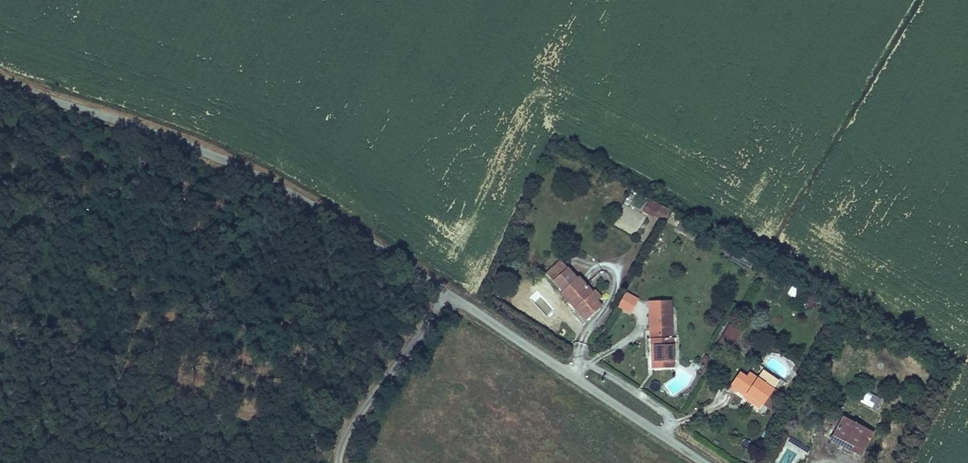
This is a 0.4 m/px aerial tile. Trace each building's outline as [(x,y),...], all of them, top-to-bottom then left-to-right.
[(665,212),(648,202),(645,208),(642,206),(639,211),(644,214),(645,213),(660,221),(665,212)] [(633,232),(637,224),(618,217),(615,225),(633,232)] [(693,232),(678,222),(673,228),(690,238),(693,232)] [(541,274),(548,281),(563,268),(556,261),(541,274)] [(563,268),(548,281),(558,291),(562,288),(575,301),(570,306),(583,321),(599,305),(595,300),(587,292),(590,290),(576,275),(572,278),(563,268)] [(791,282),(786,294),(794,298),(799,286),(791,282)] [(562,288),(558,291),(557,293),(570,306),(575,301),(562,288)] [(591,288),(590,290),(587,292),(595,300),(599,295),(591,288)] [(616,306),(630,313),(638,297),(624,290),(616,306)] [(668,367),(664,301),(643,302),(648,368),(668,367)] [(740,327),(728,319),(724,325),(736,333),(740,327)] [(736,333),(724,325),(718,336),(730,343),(736,333)] [(750,394),(765,405),(775,390),(782,380),(765,369),(759,378),(747,370),(745,374),(737,369),(726,386),(746,400),(750,394)] [(775,390),(765,405),(773,410),(783,395),(775,390)] [(877,401),(862,393),(858,402),(873,410),(877,401)] [(761,411),(765,405),(750,394),(746,400),(761,411)] [(858,455),(870,431),(840,416),(828,440),(858,455)]
